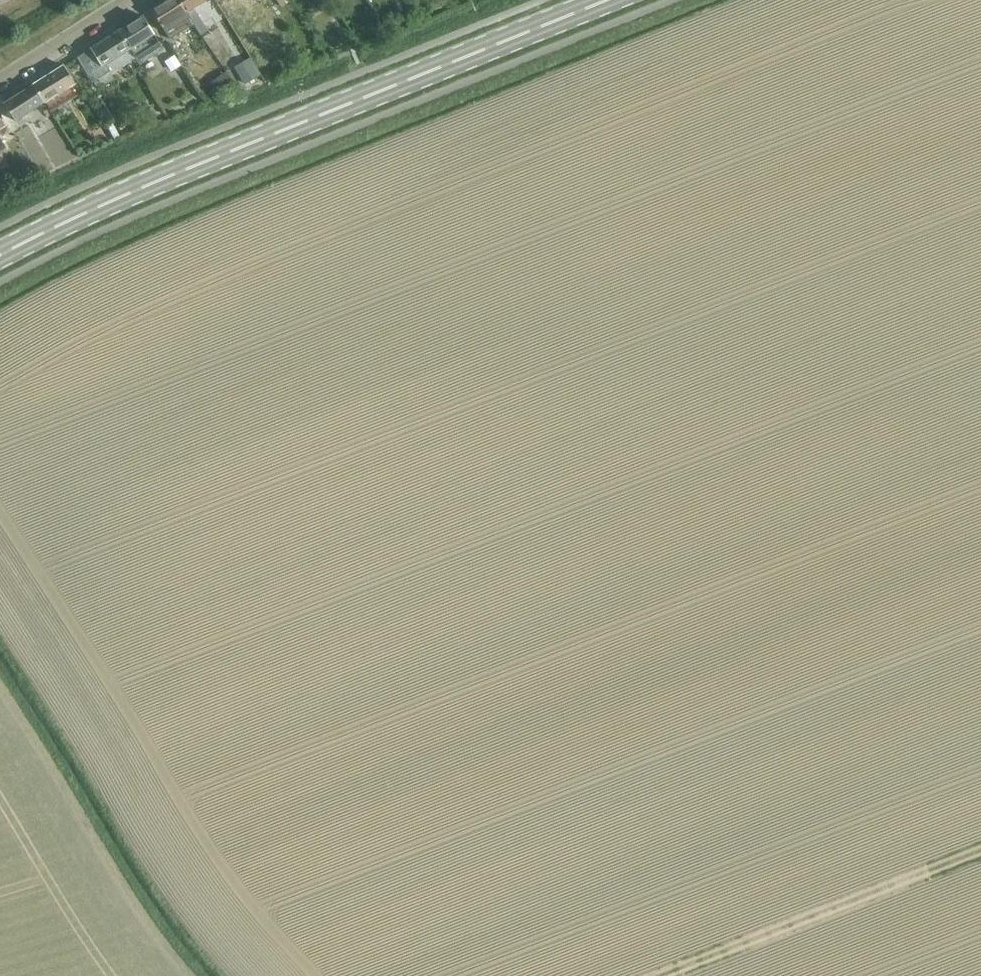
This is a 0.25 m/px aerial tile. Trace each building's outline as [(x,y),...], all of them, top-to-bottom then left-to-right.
[(177,0),(168,0),(151,11),(169,40),(193,25),(186,13),(185,13),(177,0)] [(193,25),(200,35),(206,31),(197,17),(212,7),(207,0),(177,0),(185,13),(186,13),(193,25)] [(138,61),(140,65),(163,50),(142,17),(118,32),(129,50),(136,60),(137,62),(138,61)] [(90,50),(77,58),(92,83),(97,80),(100,86),(113,78),(106,65),(129,50),(118,32),(90,49),(90,50)] [(238,55),(250,48),(242,35),(230,42),(238,55)] [(169,57),(174,69),(185,63),(180,51),(169,57)] [(252,55),(238,63),(249,82),(263,74),(252,55)] [(75,84),(63,66),(33,85),(44,103),(75,84)] [(3,104),(14,121),(44,103),(33,85),(3,104)] [(11,132),(0,115),(0,138),(11,132)] [(40,121),(49,152),(69,147),(59,115),(40,121)]
